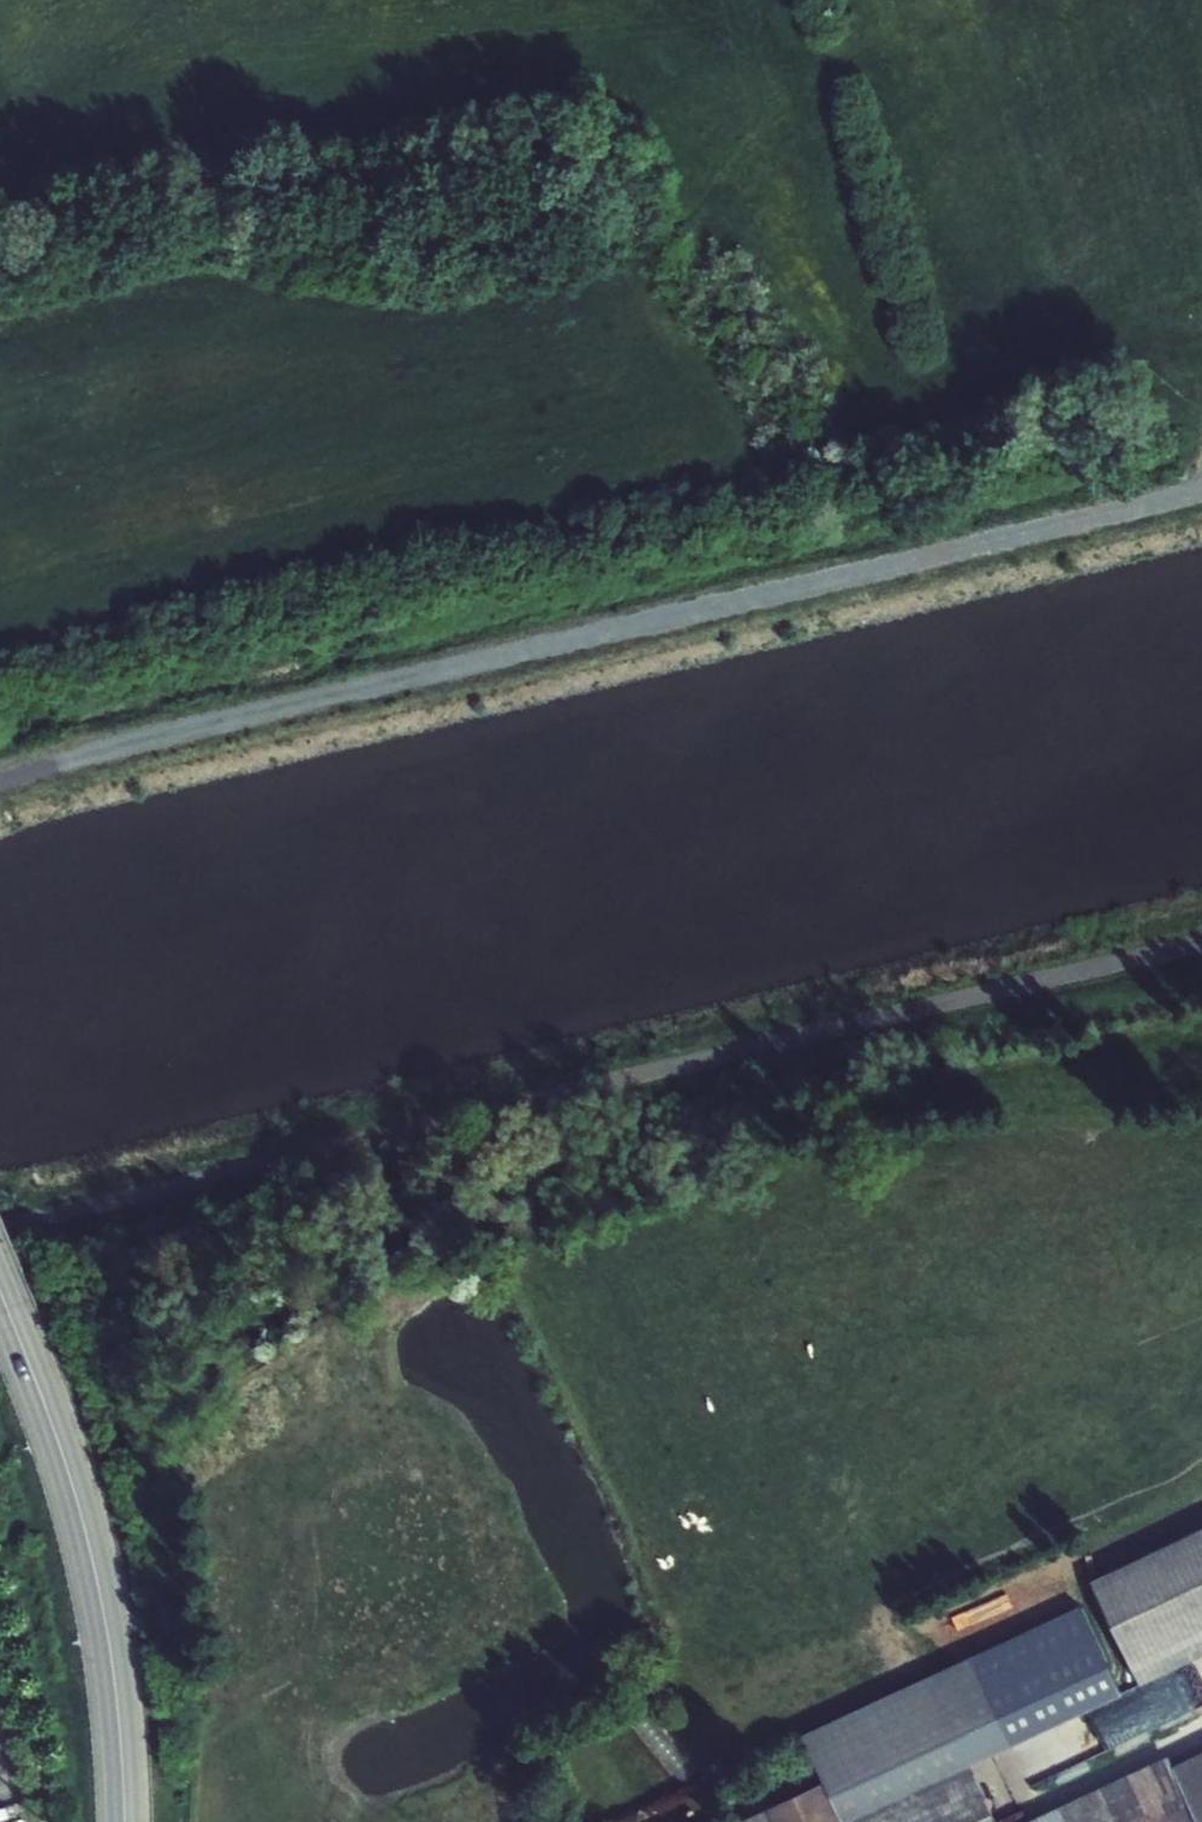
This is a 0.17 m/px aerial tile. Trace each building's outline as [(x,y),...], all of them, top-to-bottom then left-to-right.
[(1092,1583),(1134,1670),(1201,1638),(1201,1531),(1092,1583)] [(1201,1706),(1201,1682),(1193,1662),(1144,1685),(1162,1724),(1201,1706)] [(1174,1768),(1170,1758),(1034,1821),(1201,1821),(1201,1754),(1174,1768)] [(918,1821),(989,1821),(958,1756),(900,1784),(918,1821)] [(838,1821),(918,1821),(900,1784),(835,1815),(838,1821)] [(835,1815),(822,1788),(774,1810),(750,1821),(838,1821),(835,1815)]
